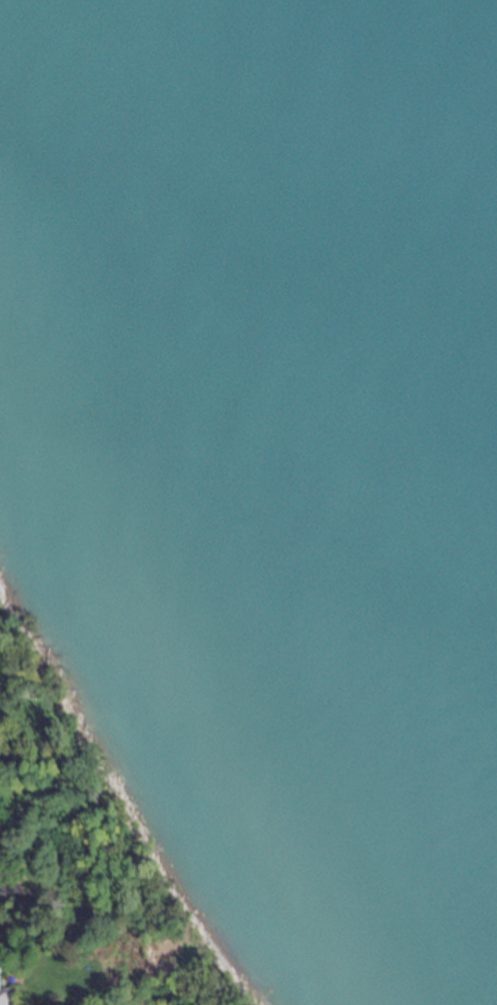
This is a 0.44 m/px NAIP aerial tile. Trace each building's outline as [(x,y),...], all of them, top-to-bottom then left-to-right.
[(6,894),(0,894),(0,864),(31,895),(12,894),(12,899),(6,899),(6,894)] [(15,989),(14,1004),(0,1004),(0,968),(4,968),(4,976),(8,976),(8,988),(15,989)]
